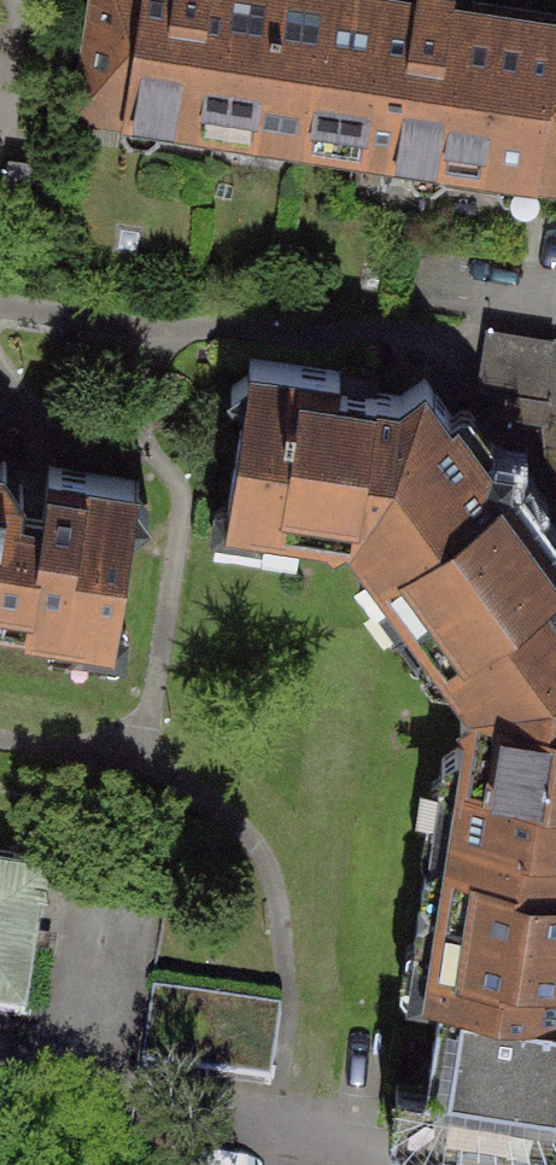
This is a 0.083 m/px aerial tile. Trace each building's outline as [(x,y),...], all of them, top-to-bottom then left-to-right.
[(75,101),(126,109),(123,126),(123,135),(133,145),(147,148),(158,140),(161,132),(330,157),(354,0),(91,0),(75,101)] [(330,157),(408,169),(407,175),(416,188),(433,191),(446,182),(447,175),(497,182),(496,189),(505,201),(524,205),(535,195),(538,172),(555,175),(555,14),(463,0),(354,0),(330,157)] [(495,318),(484,382),(555,394),(555,328),(495,318)] [(397,631),(541,525),(508,479),(512,460),(495,460),(487,449),(481,453),(426,378),(400,396),(338,387),(340,374),(250,358),(248,373),(231,384),(244,397),(227,516),(254,518),(257,527),(268,542),(288,544),(299,531),(302,521),(324,522),(336,539),(352,526),(371,550),(362,558),(359,579),(397,631)] [(39,620),(38,632),(52,648),(68,650),(79,643),(85,633),(114,638),(132,520),(149,508),(136,495),(139,478),(50,466),(43,509),(20,503),(24,487),(3,460),(0,462),(0,614),(39,620)] [(541,525),(397,631),(432,677),(450,680),(459,673),(479,698),(461,712),(474,730),(471,749),(555,760),(555,545),(541,525)] [(443,990),(555,1007),(555,760),(471,749),(457,747),(442,757),(422,890),(431,903),(419,910),(415,943),(430,959),(426,988),(443,990)] [(0,851),(0,1016),(25,1019),(49,859),(0,851)] [(423,1117),(555,1136),(555,1007),(443,990),(423,1117)] [(268,1083),(278,1012),(154,994),(144,1066),(268,1083)]
